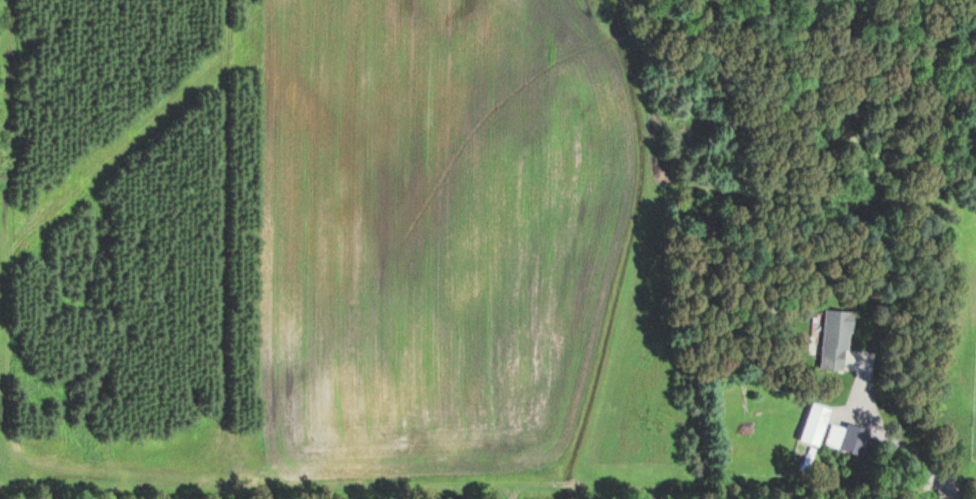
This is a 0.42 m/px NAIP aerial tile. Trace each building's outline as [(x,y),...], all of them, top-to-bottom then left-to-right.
[(817,368),(843,371),(849,312),(823,309),(817,368)] [(829,408),(810,402),(798,440),(817,446),(829,408)] [(859,455),(865,436),(830,424),(823,443),(859,455)]
